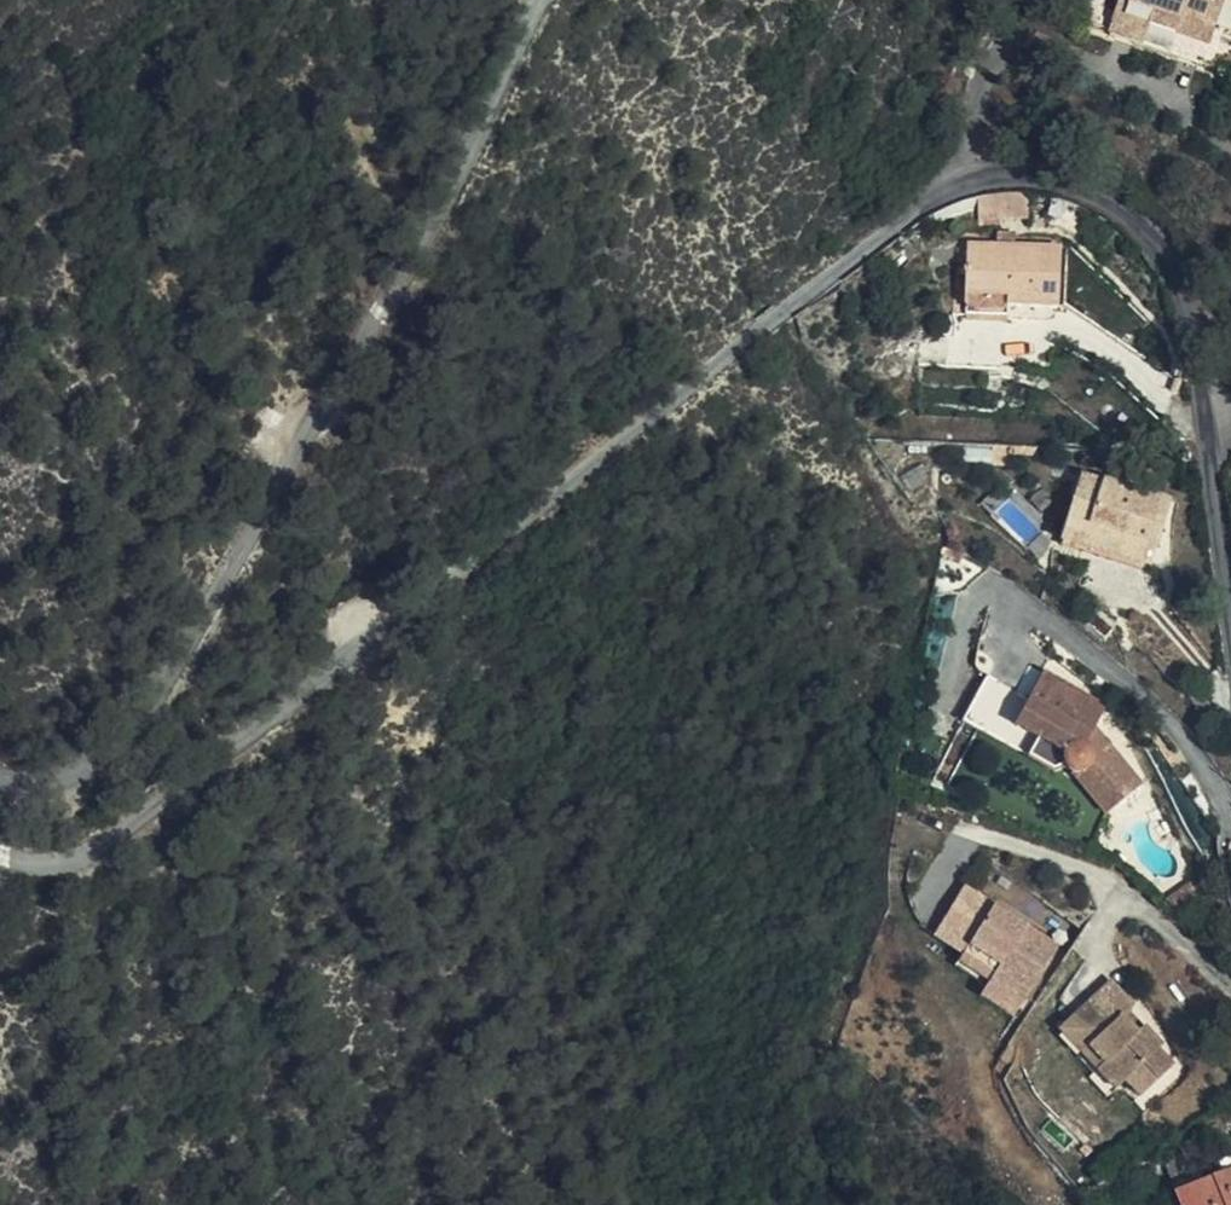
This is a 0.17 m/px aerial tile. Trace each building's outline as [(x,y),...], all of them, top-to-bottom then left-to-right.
[(1216,0),(1114,0),(1109,22),(1139,28),(1141,23),(1179,33),(1183,21),(1209,27),(1216,0)] [(1207,39),(1209,27),(1183,21),(1179,33),(1207,39)] [(993,183),(990,202),(1039,212),(1042,192),(993,183)] [(1052,224),(1071,228),(1072,213),(1055,210),(1052,224)] [(1002,231),(1023,236),(1025,223),(1004,220),(1002,231)] [(1065,245),(1023,236),(1002,231),(973,225),(956,301),(1000,310),(1003,297),(1054,306),(1065,245)] [(1071,454),(1046,513),(1081,529),(1130,551),(1136,538),(1125,533),(1134,512),(1146,514),(1149,507),(1156,491),(1071,454)] [(1136,538),(1146,514),(1134,512),(1125,533),(1136,538)] [(1007,718),(1031,734),(1051,749),(1055,770),(1064,778),(1077,770),(1109,808),(1134,784),(1087,729),(1099,708),(1039,669),(1007,718)] [(1051,749),(1031,734),(1017,753),(1040,771),(1055,770),(1051,749)] [(1101,817),(1109,808),(1077,770),(1064,778),(1101,817)] [(926,932),(957,952),(989,971),(982,980),(1019,1003),(1055,946),(957,882),(926,932)] [(989,971),(957,952),(952,961),(982,980),(989,971)] [(1105,977),(1066,1012),(1087,1036),(1081,1042),(1095,1059),(1086,1068),(1107,1091),(1117,1081),(1132,1098),(1167,1067),(1152,1048),(1156,1046),(1139,1027),(1131,1033),(1114,1014),(1122,1008),(1127,1003),(1105,977)] [(1019,1003),(982,980),(972,993),(1010,1017),(1019,1003)] [(1139,1027),(1122,1008),(1114,1014),(1131,1033),(1139,1027)] [(1087,1036),(1066,1012),(1050,1026),(1086,1068),(1095,1059),(1081,1042),(1087,1036)]
